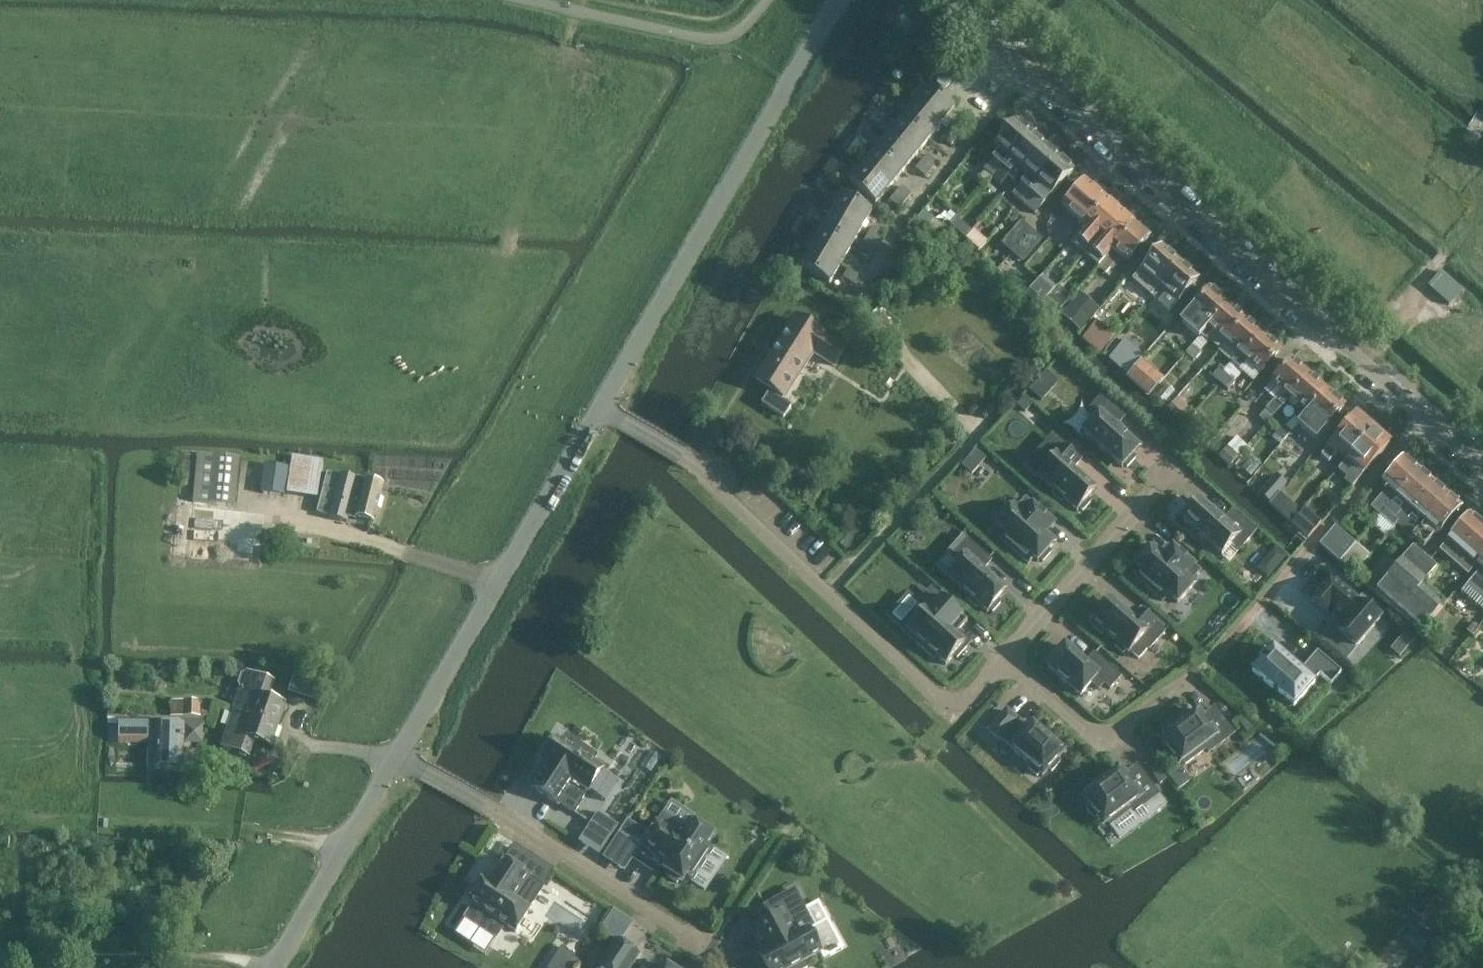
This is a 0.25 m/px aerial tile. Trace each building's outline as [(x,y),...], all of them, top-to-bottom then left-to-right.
[(928,87),(914,104),(941,125),(954,109),(928,87)] [(941,125),(914,104),(901,120),(928,141),(941,125)] [(928,141),(901,120),(888,135),(915,157),(928,141)] [(993,178),(1031,134),(1017,122),(994,148),(1000,153),(984,170),(985,171),(979,177),(983,181),(981,183),(985,187),(993,178)] [(957,138),(963,131),(953,123),(948,130),(957,138)] [(957,138),(948,130),(941,138),(951,145),(957,138)] [(1045,146),(1031,134),(993,178),(1001,185),(1016,167),(1022,173),(1045,146)] [(915,157),(888,135),(875,151),(902,173),(915,157)] [(1059,159),(1045,146),(1022,173),(1029,178),(1013,196),(1021,202),(1059,159)] [(902,173),(875,151),(862,167),(889,189),(902,173)] [(931,170),(937,163),(927,155),(921,162),(931,170)] [(1073,171),(1059,159),(1021,202),(1034,214),(1049,197),(1050,197),(1073,171)] [(931,170),(921,162),(915,170),(925,177),(931,170)] [(889,189),(862,167),(849,184),(875,205),(889,189)] [(1107,200),(1101,195),(1087,183),(1083,183),(1062,207),(1084,227),(1107,200)] [(901,187),(895,194),(905,202),(911,194),(901,187)] [(905,202),(895,194),(889,201),(899,209),(905,202)] [(842,195),(831,213),(860,231),(871,212),(842,195)] [(1107,200),(1084,227),(1080,232),(1079,231),(1070,242),(1084,254),(1121,212),(1107,200)] [(1135,224),(1121,212),(1084,254),(1090,260),(1098,267),(1135,224)] [(860,231),(831,213),(821,231),(850,248),(860,231)] [(956,218),(950,226),(964,238),(970,230),(956,218)] [(1013,253),(1031,231),(1021,223),(1003,244),(1013,253)] [(1149,237),(1135,224),(1098,267),(1105,273),(1119,257),(1126,264),(1149,237)] [(872,227),(868,235),(878,241),(883,233),(872,227)] [(850,248),(821,231),(810,249),(840,266),(850,248)] [(972,231),(965,239),(979,250),(986,243),(972,231)] [(1041,240),(1031,231),(1013,253),(1022,261),(1041,240)] [(863,243),(874,249),(878,241),(868,235),(863,243)] [(1133,281),(1151,296),(1180,263),(1161,247),(1141,271),(1133,281)] [(847,271),(840,266),(810,249),(799,267),(829,285),(835,274),(853,285),(858,277),(847,271)] [(852,262),(847,271),(858,277),(862,268),(852,262)] [(1198,279),(1180,263),(1151,296),(1170,312),(1198,279)] [(1440,272),(1427,287),(1449,305),(1462,290),(1440,272)] [(1039,280),(1024,296),(1038,308),(1052,292),(1039,280)] [(1228,305),(1210,290),(1181,323),(1199,338),(1228,305)] [(1079,331),(1097,310),(1079,294),(1072,303),(1067,299),(1057,312),(1079,331)] [(1225,343),(1245,320),(1228,305),(1199,338),(1192,346),(1193,346),(1186,354),(1194,361),(1201,353),(1199,351),(1208,342),(1205,339),(1212,331),(1225,343)] [(794,319),(793,321),(776,346),(778,348),(769,363),(767,362),(756,379),(772,389),(770,393),(769,393),(762,404),(784,418),(791,406),(781,400),(784,397),(785,397),(813,354),(833,367),(843,351),(794,319)] [(1262,335),(1245,320),(1225,343),(1239,354),(1223,372),(1219,369),(1212,377),(1220,384),(1262,335)] [(1114,338),(1114,337),(1096,321),(1083,336),(1102,352),(1114,338)] [(1280,350),(1262,335),(1220,384),(1227,390),(1243,371),(1240,369),(1246,361),(1260,373),(1280,350)] [(1127,374),(1143,356),(1125,340),(1109,358),(1127,374)] [(1289,398),(1309,376),(1291,360),(1272,383),(1286,395),(1278,404),(1273,400),(1264,410),(1266,412),(1260,419),(1267,425),(1290,399),(1289,398)] [(1159,383),(1139,366),(1130,377),(1150,394),(1159,383)] [(1058,383),(1046,372),(1029,391),(1041,402),(1058,383)] [(1300,422),(1326,391),(1309,376),(1289,398),(1290,399),(1303,410),(1296,418),(1299,421),(1300,422)] [(1344,406),(1326,391),(1300,422),(1299,421),(1292,430),(1299,436),(1306,427),(1316,435),(1323,427),(1324,429),(1344,406)] [(1082,433),(1122,468),(1124,465),(1127,467),(1136,458),(1133,456),(1140,448),(1116,427),(1125,417),(1102,397),(1086,414),(1094,420),(1082,433)] [(1025,398),(1018,406),(1025,413),(1033,404),(1025,398)] [(1177,398),(1167,409),(1181,422),(1191,411),(1177,398)] [(1339,451),(1348,459),(1372,431),(1356,416),(1321,456),(1329,463),(1339,451)] [(1292,430),(1286,424),(1277,434),(1284,440),(1291,432),(1292,430)] [(1389,445),(1372,431),(1348,459),(1357,466),(1344,482),(1352,488),(1389,445)] [(1080,461),(1057,440),(1042,457),(1049,464),(1037,477),(1054,491),(1051,494),(1061,503),(1063,500),(1077,512),(1079,509),(1082,511),(1090,502),(1088,500),(1095,492),(1071,471),(1080,461)] [(1227,447),(1218,457),(1229,467),(1238,457),(1227,447)] [(975,449),(968,458),(978,467),(986,458),(975,449)] [(197,454),(192,502),(234,506),(239,458),(197,454)] [(286,494),(316,499),(322,462),(292,458),(286,494)] [(1370,508),(1379,516),(1418,471),(1404,458),(1382,485),(1387,489),(1370,508)] [(261,493),(283,496),(287,472),(285,471),(285,467),(268,464),(267,469),(265,468),(265,463),(254,462),(251,490),(261,491),(261,493)] [(1260,491),(1271,501),(1289,481),(1278,471),(1260,491)] [(1433,483),(1418,471),(1379,516),(1388,524),(1405,505),(1410,509),(1433,483)] [(329,516),(339,477),(327,474),(317,513),(329,516)] [(339,477),(329,516),(328,518),(346,523),(348,516),(373,523),(382,487),(339,475),(339,476),(340,476),(339,477)] [(1447,495),(1433,483),(1410,509),(1398,522),(1413,535),(1424,522),(1447,495)] [(1461,508),(1447,495),(1424,522),(1413,535),(1424,545),(1436,532),(1438,534),(1461,508)] [(1000,539),(1028,564),(1033,558),(1038,562),(1040,559),(1043,562),(1051,553),(1048,550),(1055,542),(1045,533),(1054,523),(1032,503),(1031,504),(1025,499),(1017,508),(1014,505),(996,525),(1005,533),(1000,539)] [(1240,549),(1255,532),(1232,512),(1223,521),(1200,500),(1193,508),(1190,506),(1182,515),(1185,517),(1182,520),(1221,556),(1233,543),(1240,549)] [(1291,504),(1282,515),(1291,523),(1299,514),(1301,512),(1291,504)] [(1299,514),(1291,523),(1309,538),(1321,524),(1315,518),(1304,509),(1301,512),(1299,514)] [(1482,530),(1482,527),(1470,515),(1447,542),(1458,552),(1450,561),(1453,564),(1482,530)] [(1355,544),(1335,527),(1319,545),(1339,562),(1355,544)] [(1482,558),(1482,530),(1453,564),(1466,576),(1474,566),(1475,567),(1482,558)] [(842,531),(834,542),(845,550),(853,539),(842,531)] [(979,606),(987,613),(989,610),(992,612),(1001,603),(998,601),(1005,593),(981,572),(990,561),(967,541),(952,558),(959,565),(947,577),(970,597),(967,600),(976,608),(979,606)] [(1164,555),(1158,550),(1151,558),(1147,555),(1149,553),(1148,552),(1146,554),(1143,552),(1135,561),(1138,563),(1136,566),(1140,570),(1135,576),(1163,601),(1168,595),(1178,603),(1195,583),(1192,580),(1199,571),(1194,566),(1195,564),(1173,545),(1164,555)] [(1340,563),(1354,574),(1369,556),(1355,545),(1340,563)] [(1285,557),(1274,548),(1256,568),(1267,578),(1285,557)] [(1413,548),(1397,567),(1374,594),(1420,633),(1443,607),(1422,588),(1438,570),(1413,548)] [(1374,594),(1397,567),(1386,557),(1363,584),(1374,594)] [(1475,567),(1482,572),(1477,578),(1475,576),(1467,586),(1482,600),(1482,558),(1475,567)] [(1341,619),(1338,623),(1333,629),(1353,646),(1355,648),(1380,620),(1329,576),(1310,599),(1330,616),(1333,612),(1341,619)] [(954,637),(958,632),(967,622),(941,599),(928,614),(924,610),(919,615),(914,611),(901,625),(916,639),(914,642),(934,659),(936,657),(946,665),(954,656),(957,658),(966,648),(954,637)] [(1155,623),(1141,611),(1132,621),(1110,601),(1103,609),(1100,607),(1092,616),(1095,618),(1092,621),(1095,624),(1092,627),(1101,635),(1104,632),(1116,643),(1114,646),(1123,654),(1125,651),(1128,654),(1130,652),(1138,659),(1148,648),(1149,649),(1164,632),(1155,624),(1155,623)] [(1473,634),(1482,623),(1482,602),(1481,601),(1461,624),(1473,634)] [(1406,632),(1405,633),(1396,644),(1404,650),(1413,640),(1414,639),(1406,632)] [(1120,677),(1094,654),(1085,665),(1064,646),(1057,654),(1054,651),(1046,661),(1049,663),(1046,666),(1080,696),(1091,683),(1098,690),(1104,683),(1110,689),(1120,677)] [(1300,671),(1296,668),(1272,647),(1265,656),(1264,655),(1258,662),(1259,663),(1252,671),(1294,707),(1315,683),(1313,682),(1320,675),(1331,684),(1341,673),(1317,652),(1300,671)] [(246,674),(233,711),(278,725),(285,705),(268,699),(274,683),(246,674)] [(294,676),(290,688),(288,694),(311,702),(318,684),(294,676)] [(201,718),(201,701),(185,701),(185,718),(201,718)] [(1233,734),(1215,709),(1204,717),(1199,711),(1174,729),(1172,726),(1162,734),(1165,737),(1160,740),(1166,748),(1162,750),(1170,760),(1173,757),(1178,765),(1183,761),(1185,765),(1206,749),(1208,752),(1233,734)] [(270,746),(278,725),(233,711),(221,747),(249,757),(254,741),(270,746)] [(1063,748),(1053,740),(1051,743),(1029,723),(1024,729),(1016,722),(1017,721),(1006,711),(989,731),(1000,741),(1001,739),(1009,746),(1030,766),(1028,769),(1037,777),(1040,774),(1042,776),(1049,769),(1052,772),(1060,763),(1057,760),(1063,753),(1060,751),(1063,748)] [(1243,717),(1238,721),(1248,735),(1257,728),(1243,717)] [(160,720),(159,762),(187,763),(188,720),(160,720)] [(147,741),(147,726),(119,725),(119,740),(147,741)] [(596,756),(565,736),(561,743),(556,739),(554,742),(551,740),(544,750),(552,756),(539,776),(541,778),(533,789),(558,805),(559,804),(574,814),(581,802),(580,802),(587,791),(588,792),(589,791),(592,793),(599,783),(595,781),(603,770),(592,763),(596,756)] [(1157,763),(1149,769),(1159,784),(1168,778),(1157,763)] [(1133,813),(1158,795),(1137,766),(1126,775),(1121,769),(1097,787),(1094,784),(1085,791),(1087,794),(1082,798),(1089,807),(1086,809),(1093,819),(1096,817),(1103,826),(1108,822),(1110,825),(1131,810),(1133,813)] [(1181,767),(1169,777),(1178,790),(1191,781),(1181,767)] [(656,822),(641,845),(652,852),(651,855),(671,868),(668,873),(666,877),(676,883),(679,880),(681,882),(685,877),(691,881),(712,850),(705,846),(712,835),(709,833),(712,830),(701,823),(699,826),(690,820),(685,828),(675,821),(675,820),(664,812),(657,823),(656,822)] [(597,813),(591,823),(612,836),(618,826),(597,813)] [(648,833),(627,820),(620,831),(641,845),(641,844),(648,833)] [(497,873),(495,871),(482,892),(473,887),(467,897),(470,899),(468,902),(473,905),(464,918),(495,939),(504,926),(515,933),(529,910),(528,909),(542,888),(528,879),(529,877),(505,861),(497,873)] [(765,955),(769,963),(761,967),(807,967),(804,962),(821,953),(808,931),(814,927),(794,890),(764,907),(770,919),(751,929),(765,955)] [(1422,951),(1433,939),(1415,924),(1404,936),(1422,951)] [(616,941),(598,967),(630,967),(638,955),(616,941)] [(550,967),(570,967),(578,956),(564,947),(550,967)]
